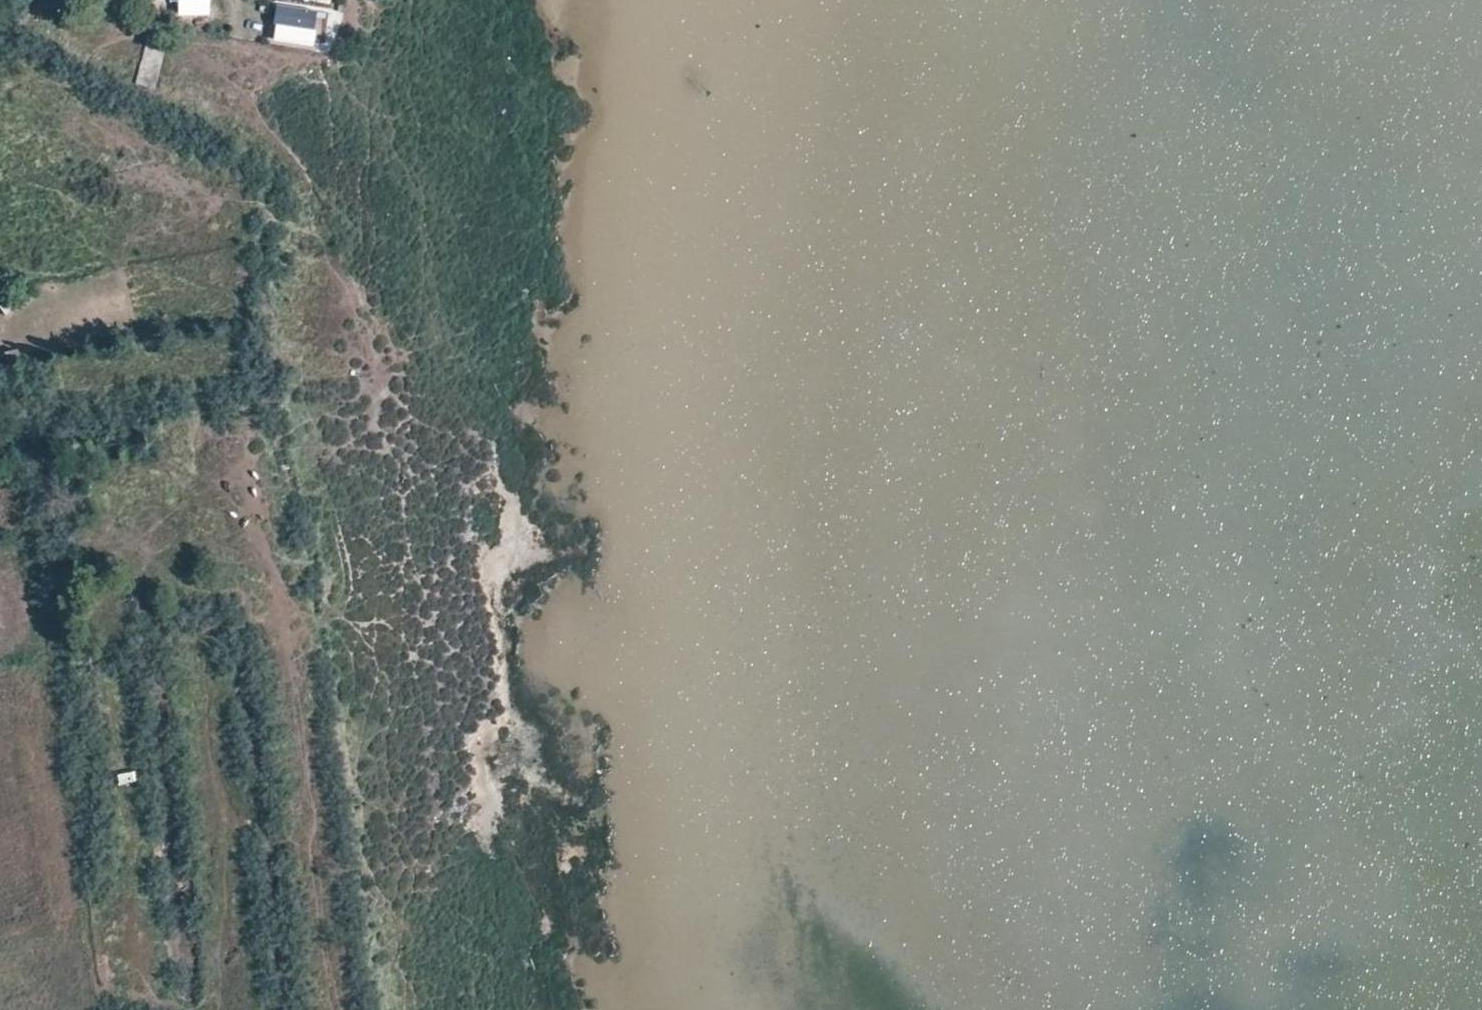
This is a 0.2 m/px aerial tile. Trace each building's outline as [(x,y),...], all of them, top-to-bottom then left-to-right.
[(279,4),(273,41),(316,48),(322,11),(279,4)] [(154,90),(168,45),(150,39),(136,84),(154,90)]
